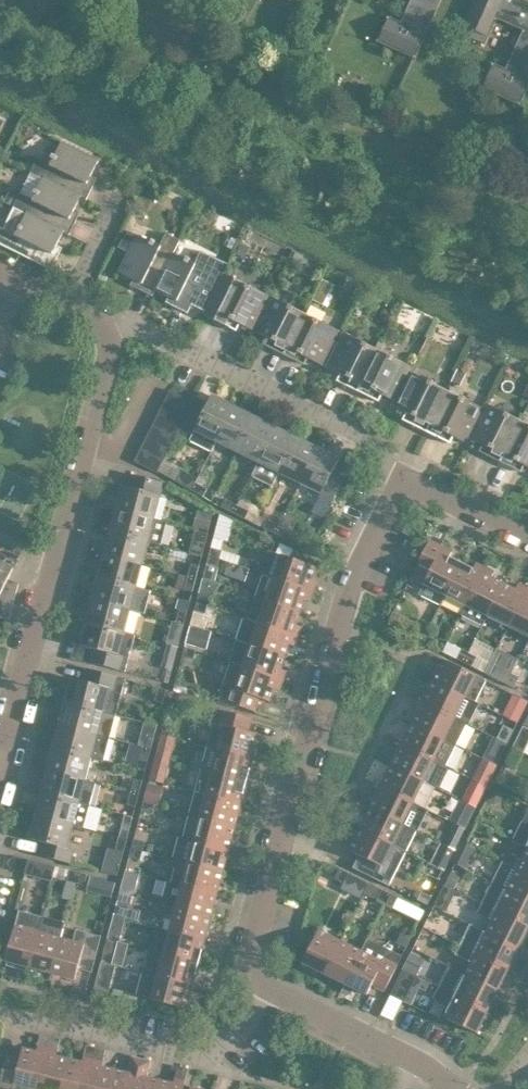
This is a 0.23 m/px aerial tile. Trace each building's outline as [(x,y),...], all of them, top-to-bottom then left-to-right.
[(401,23),(387,17),(376,42),(414,59),(440,0),(412,0),(401,23)] [(460,33),(484,44),(496,18),(523,30),(506,69),(492,63),(481,88),(519,105),(527,85),(527,0),(475,0),(460,33)] [(80,194),(80,195),(85,198),(92,183),(87,181),(98,158),(60,140),(50,162),(37,156),(30,170),(42,176),(43,176),(80,194)] [(69,216),(80,195),(80,194),(43,176),(42,176),(30,170),(18,194),(9,190),(4,201),(12,205),(25,211),(63,229),(62,230),(68,233),(75,218),(69,216)] [(153,193),(142,188),(135,204),(146,209),(153,193)] [(63,229),(25,211),(12,205),(2,226),(0,225),(0,243),(51,268),(58,254),(52,251),(62,230),(63,229)] [(154,288),(172,250),(173,251),(179,238),(165,231),(159,244),(136,233),(129,229),(123,236),(119,245),(128,250),(118,270),(140,281),(137,287),(151,294),(154,288)] [(248,246),(238,241),(233,253),(242,257),(248,246)] [(154,288),(175,298),(172,304),(187,311),(214,255),(200,248),(194,261),(173,251),(172,250),(154,288)] [(239,322),(252,328),(269,294),(223,271),(202,312),(236,329),(239,322)] [(322,278),(317,287),(327,292),(332,282),(322,278)] [(317,288),(311,300),(317,303),(323,291),(317,288)] [(269,294),(252,328),(265,335),(262,342),(283,352),(303,311),(269,294)] [(303,311),(283,352),(304,363),(307,356),(321,362),(338,328),(303,311)] [(336,379),(357,389),(377,348),(343,330),(326,365),(339,372),(336,379)] [(412,365),(377,348),(357,389),(378,399),(381,392),(394,399),(409,370),(409,369),(412,365)] [(464,373),(456,368),(450,381),(458,385),(464,373)] [(409,370),(392,404),(405,411),(402,418),(423,428),(443,387),(409,370)] [(186,411),(193,399),(169,388),(163,400),(186,411)] [(448,389),(428,431),(449,441),(453,434),(466,441),(469,436),(483,407),(482,406),(448,389)] [(181,422),(215,439),(232,404),(211,393),(207,401),(195,395),(193,399),(186,411),(181,422)] [(157,412),(180,423),(181,422),(186,411),(163,400),(157,412)] [(520,418),(485,401),(482,406),(483,407),(469,436),(482,442),(478,449),(499,460),(520,418)] [(253,414),(232,404),(215,439),(236,449),(253,414)] [(151,423),(175,435),(180,423),(157,412),(151,423)] [(236,449),(257,460),(275,425),(253,414),(236,449)] [(520,418),(499,460),(520,470),(524,463),(527,465),(527,423),(520,418)] [(145,435),(169,447),(175,435),(151,423),(145,435)] [(272,483),(278,470),(296,435),(275,425),(257,460),(250,473),(272,483)] [(145,435),(140,447),(163,459),(169,447),(145,435)] [(296,435),(278,470),(299,481),(317,446),(296,435)] [(299,481),(321,491),(317,498),(330,504),(344,474),(332,468),(338,456),(317,446),(299,481)] [(134,459),(157,471),(163,459),(140,447),(134,459)] [(172,478),(190,488),(197,476),(180,466),(172,478)] [(127,485),(122,483),(115,507),(153,517),(163,480),(130,472),(127,485)] [(206,487),(194,481),(190,488),(202,495),(206,487)] [(220,505),(232,511),(235,503),(223,497),(220,505)] [(247,509),(235,503),(232,511),(243,517),(247,509)] [(208,526),(213,509),(198,505),(193,522),(208,526)] [(166,520),(153,517),(115,507),(110,529),(147,539),(160,543),(166,520)] [(262,526),(274,531),(277,524),(265,518),(262,526)] [(289,530),(277,524),(274,531),(286,537),(289,530)] [(207,531),(195,528),(190,551),(201,554),(207,531)] [(110,529),(103,552),(141,562),(147,539),(110,529)] [(444,593),(461,560),(449,554),(451,549),(429,538),(415,565),(428,572),(418,591),(440,602),(444,593)] [(291,549),(278,543),(274,551),(288,555),(291,549)] [(208,554),(219,557),(221,548),(210,545),(208,554)] [(261,572),(262,572),(313,590),(316,580),(310,578),(315,565),(288,555),(274,551),(268,549),(261,572)] [(103,552),(97,575),(135,585),(141,562),(103,552)] [(8,618),(18,582),(7,576),(12,567),(0,561),(3,556),(2,554),(0,553),(0,616),(8,618)] [(217,566),(219,557),(208,554),(206,563),(217,566)] [(461,560),(444,593),(465,603),(484,565),(475,561),(473,566),(461,560)] [(190,561),(187,574),(195,576),(198,564),(190,561)] [(484,565),(465,603),(461,612),(482,623),(486,613),(501,584),(503,581),(491,575),(493,570),(484,565)] [(262,572),(255,594),(299,610),(304,597),(309,599),(313,590),(262,572)] [(195,576),(187,574),(183,587),(192,589),(195,576)] [(97,575),(91,598),(129,607),(145,612),(151,589),(135,585),(97,575)] [(503,581),(501,584),(486,613),(508,624),(526,586),(517,581),(515,587),(503,581)] [(508,624),(527,634),(527,587),(526,586),(508,624)] [(196,600),(207,602),(209,594),(198,591),(196,600)] [(254,594),(247,616),(297,634),(301,624),(295,622),(299,610),(255,594),(254,594)] [(129,607),(91,598),(85,620),(123,630),(129,607)] [(205,611),(207,602),(196,600),(193,608),(205,611)] [(178,607),(175,619),(183,622),(186,609),(178,607)] [(236,637),(284,654),(288,642),(294,644),(297,634),(247,616),(243,615),(236,637)] [(175,619),(173,619),(167,642),(177,644),(183,622),(175,619)] [(123,630),(85,620),(79,644),(91,647),(88,660),(124,670),(134,633),(123,630)] [(413,635),(421,640),(426,629),(418,625),(413,635)] [(206,631),(189,626),(185,639),(202,644),(206,631)] [(426,629),(421,640),(429,644),(434,633),(426,629)] [(236,637),(228,660),(229,660),(282,678),(285,669),(280,667),(284,654),(236,637)] [(171,668),(177,644),(167,642),(161,665),(163,665),(171,668)] [(195,648),(184,645),(182,654),(192,657),(195,648)] [(455,656),(463,660),(468,650),(460,646),(455,656)] [(489,661),(468,650),(463,660),(484,671),(489,661)] [(443,657),(432,679),(474,700),(485,678),(443,657)] [(279,688),(282,678),(229,660),(225,674),(217,697),(254,709),(258,696),(268,699),(273,686),(279,688)] [(484,671),(505,681),(510,671),(489,661),(484,671)] [(71,676),(65,700),(102,709),(102,710),(115,713),(125,676),(86,666),(83,679),(71,676)] [(519,675),(510,671),(505,681),(514,685),(519,675)] [(478,702),(474,700),(432,679),(421,700),(465,721),(468,723),(478,702)] [(154,698),(162,700),(166,687),(157,685),(154,698)] [(527,705),(527,700),(516,694),(505,715),(519,722),(527,705)] [(65,700),(59,722),(109,735),(115,713),(102,710),(102,709),(65,700)] [(411,721),(444,737),(455,742),(465,721),(421,700),(411,721)] [(206,744),(252,756),(258,733),(248,730),(251,716),(213,706),(209,721),(212,722),(206,744)] [(497,737),(506,742),(513,728),(516,721),(505,715),(503,714),(493,735),(494,736),(497,737)] [(139,743),(142,744),(150,746),(156,723),(145,721),(139,743)] [(401,742),(433,758),(444,763),(455,742),(444,737),(411,721),(401,742)] [(109,735),(59,722),(53,745),(90,755),(103,758),(109,735)] [(513,745),(523,750),(527,739),(527,727),(522,724),(513,745)] [(155,755),(170,759),(175,736),(161,733),(157,746),(155,755)] [(438,775),(427,770),(433,758),(401,742),(390,763),(423,779),(433,784),(438,775)] [(150,746),(142,744),(138,757),(147,759),(150,746)] [(192,765),(199,767),(246,779),(252,756),(206,744),(202,760),(193,757),(192,765)] [(90,755),(53,745),(47,768),(84,777),(90,755)] [(490,750),(486,758),(496,763),(500,755),(490,750)] [(164,782),(170,759),(155,755),(149,778),(164,782)] [(475,779),(485,784),(496,763),(486,758),(475,779)] [(423,779),(390,763),(380,784),(412,800),(423,779)] [(199,767),(193,789),(240,802),(246,779),(199,767)] [(84,777),(47,768),(41,790),(88,803),(94,780),(84,777)] [(133,777),(130,789),(138,791),(141,779),(133,777)] [(468,782),(460,797),(465,800),(475,805),(482,789),(468,782)] [(147,784),(143,800),(153,803),(155,803),(159,787),(147,784)] [(380,784),(369,805),(402,821),(416,828),(426,807),(412,800),(380,784)] [(501,798),(504,792),(493,786),(487,798),(492,801),(501,798)] [(130,789),(126,802),(135,805),(138,791),(130,789)] [(193,789),(188,812),(234,824),(240,802),(193,789)] [(41,790),(35,813),(72,823),(83,826),(88,803),(41,790)] [(151,812),(153,803),(143,800),(140,809),(151,812)] [(467,820),(475,805),(465,800),(458,815),(467,820)] [(402,821),(369,805),(359,826),(392,842),(406,849),(412,835),(416,828),(402,821)] [(527,846),(527,805),(512,838),(527,846)] [(188,812),(183,835),(228,847),(234,824),(188,812)] [(72,823),(35,813),(28,836),(43,840),(39,853),(71,862),(74,847),(66,845),(72,823)] [(118,835),(126,837),(129,824),(121,822),(118,835)] [(392,842),(359,826),(348,848),(358,853),(352,865),(373,876),(389,883),(398,862),(406,849),(392,842)] [(444,842),(454,847),(458,838),(461,832),(451,827),(444,842)] [(228,847),(183,835),(177,834),(172,856),(222,870),(228,847)] [(123,850),(126,837),(118,835),(114,848),(123,850)] [(130,845),(141,848),(144,839),(133,837),(130,845)] [(454,847),(448,859),(455,862),(460,865),(470,844),(465,842),(458,838),(454,847)] [(454,847),(444,842),(443,841),(433,862),(444,867),(448,859),(454,847)] [(139,857),(141,848),(130,845),(128,854),(139,857)] [(501,859),(527,872),(527,846),(521,857),(506,850),(501,859)] [(216,892),(222,870),(172,856),(168,855),(166,863),(174,866),(171,880),(216,892)] [(24,872),(28,873),(51,879),(55,864),(28,857),(24,872)] [(506,887),(527,898),(527,872),(501,859),(491,880),(506,887)] [(333,876),(342,881),(347,870),(338,866),(333,876)] [(66,879),(74,881),(77,870),(69,868),(66,879)] [(136,872),(125,869),(119,891),(130,894),(136,872)] [(77,870),(74,881),(83,883),(86,872),(77,870)] [(451,871),(444,883),(453,887),(459,875),(451,871)] [(164,879),(158,901),(175,906),(210,915),(216,892),(171,880),(164,879)] [(480,901),(527,925),(527,898),(490,880),(485,892),(480,901)] [(376,897),(384,901),(389,891),(381,887),(376,897)] [(416,897),(426,902),(430,894),(420,889),(416,897)] [(389,891),(384,901),(392,905),(397,895),(389,891)] [(436,901),(434,904),(445,910),(451,897),(440,891),(440,893),(436,901)] [(112,914),(123,917),(127,904),(116,901),(112,914)] [(480,901),(476,910),(491,918),(485,930),(518,946),(527,925),(480,901)] [(175,906),(169,928),(204,938),(210,915),(175,906)] [(51,971),(60,936),(64,920),(42,914),(37,930),(28,965),(51,971)] [(112,914),(106,937),(117,939),(123,917),(112,914)] [(459,943),(460,943),(507,967),(518,946),(485,930),(469,922),(459,943)] [(37,930),(14,923),(5,957),(5,959),(13,961),(12,965),(25,969),(26,964),(28,965),(37,930)] [(154,925),(148,947),(198,960),(204,938),(169,928),(154,925)] [(302,960),(323,971),(339,938),(318,928),(302,960)] [(396,940),(406,945),(410,936),(401,931),(396,940)] [(51,971),(74,977),(77,966),(90,969),(98,939),(73,932),(71,939),(60,936),(51,971)] [(360,949),(344,981),(366,992),(371,983),(384,989),(401,953),(366,936),(360,949)] [(100,959),(111,962),(117,939),(106,937),(100,959)] [(339,939),(323,971),(344,981),(360,949),(339,939)] [(470,960),(464,972),(497,988),(507,967),(460,943),(455,952),(470,960)] [(157,974),(192,983),(198,960),(148,947),(146,956),(143,970),(157,974)] [(414,973),(421,959),(409,953),(402,967),(414,973)] [(111,962),(100,959),(93,987),(108,990),(115,963),(111,962)] [(443,976),(439,985),(487,1009),(497,988),(464,972),(449,964),(443,976)] [(405,995),(416,974),(414,973),(402,967),(389,992),(403,999),(405,995)] [(186,1007),(192,983),(157,974),(143,970),(142,970),(136,993),(186,1007)] [(439,985),(438,985),(432,996),(448,1005),(443,1014),(476,1031),(487,1009),(439,985)] [(0,1075),(0,1083),(12,1086),(12,1088),(36,1088),(49,1034),(40,1032),(35,1049),(22,1046),(19,1056),(5,1053),(0,1075)] [(68,1057),(55,1054),(59,1037),(49,1034),(36,1088),(60,1088),(68,1057)] [(68,1057),(60,1088),(85,1088),(92,1056),(95,1045),(85,1043),(81,1060),(68,1057)] [(114,1067),(101,1064),(105,1047),(95,1045),(92,1056),(85,1088),(109,1088),(114,1067)] [(114,1067),(109,1088),(133,1088),(141,1056),(131,1053),(127,1070),(114,1067)] [(133,1088),(157,1088),(159,1078),(147,1075),(151,1058),(141,1056),(133,1088)] [(157,1088),(182,1088),(187,1066),(177,1064),(173,1081),(159,1078),(157,1088)]
